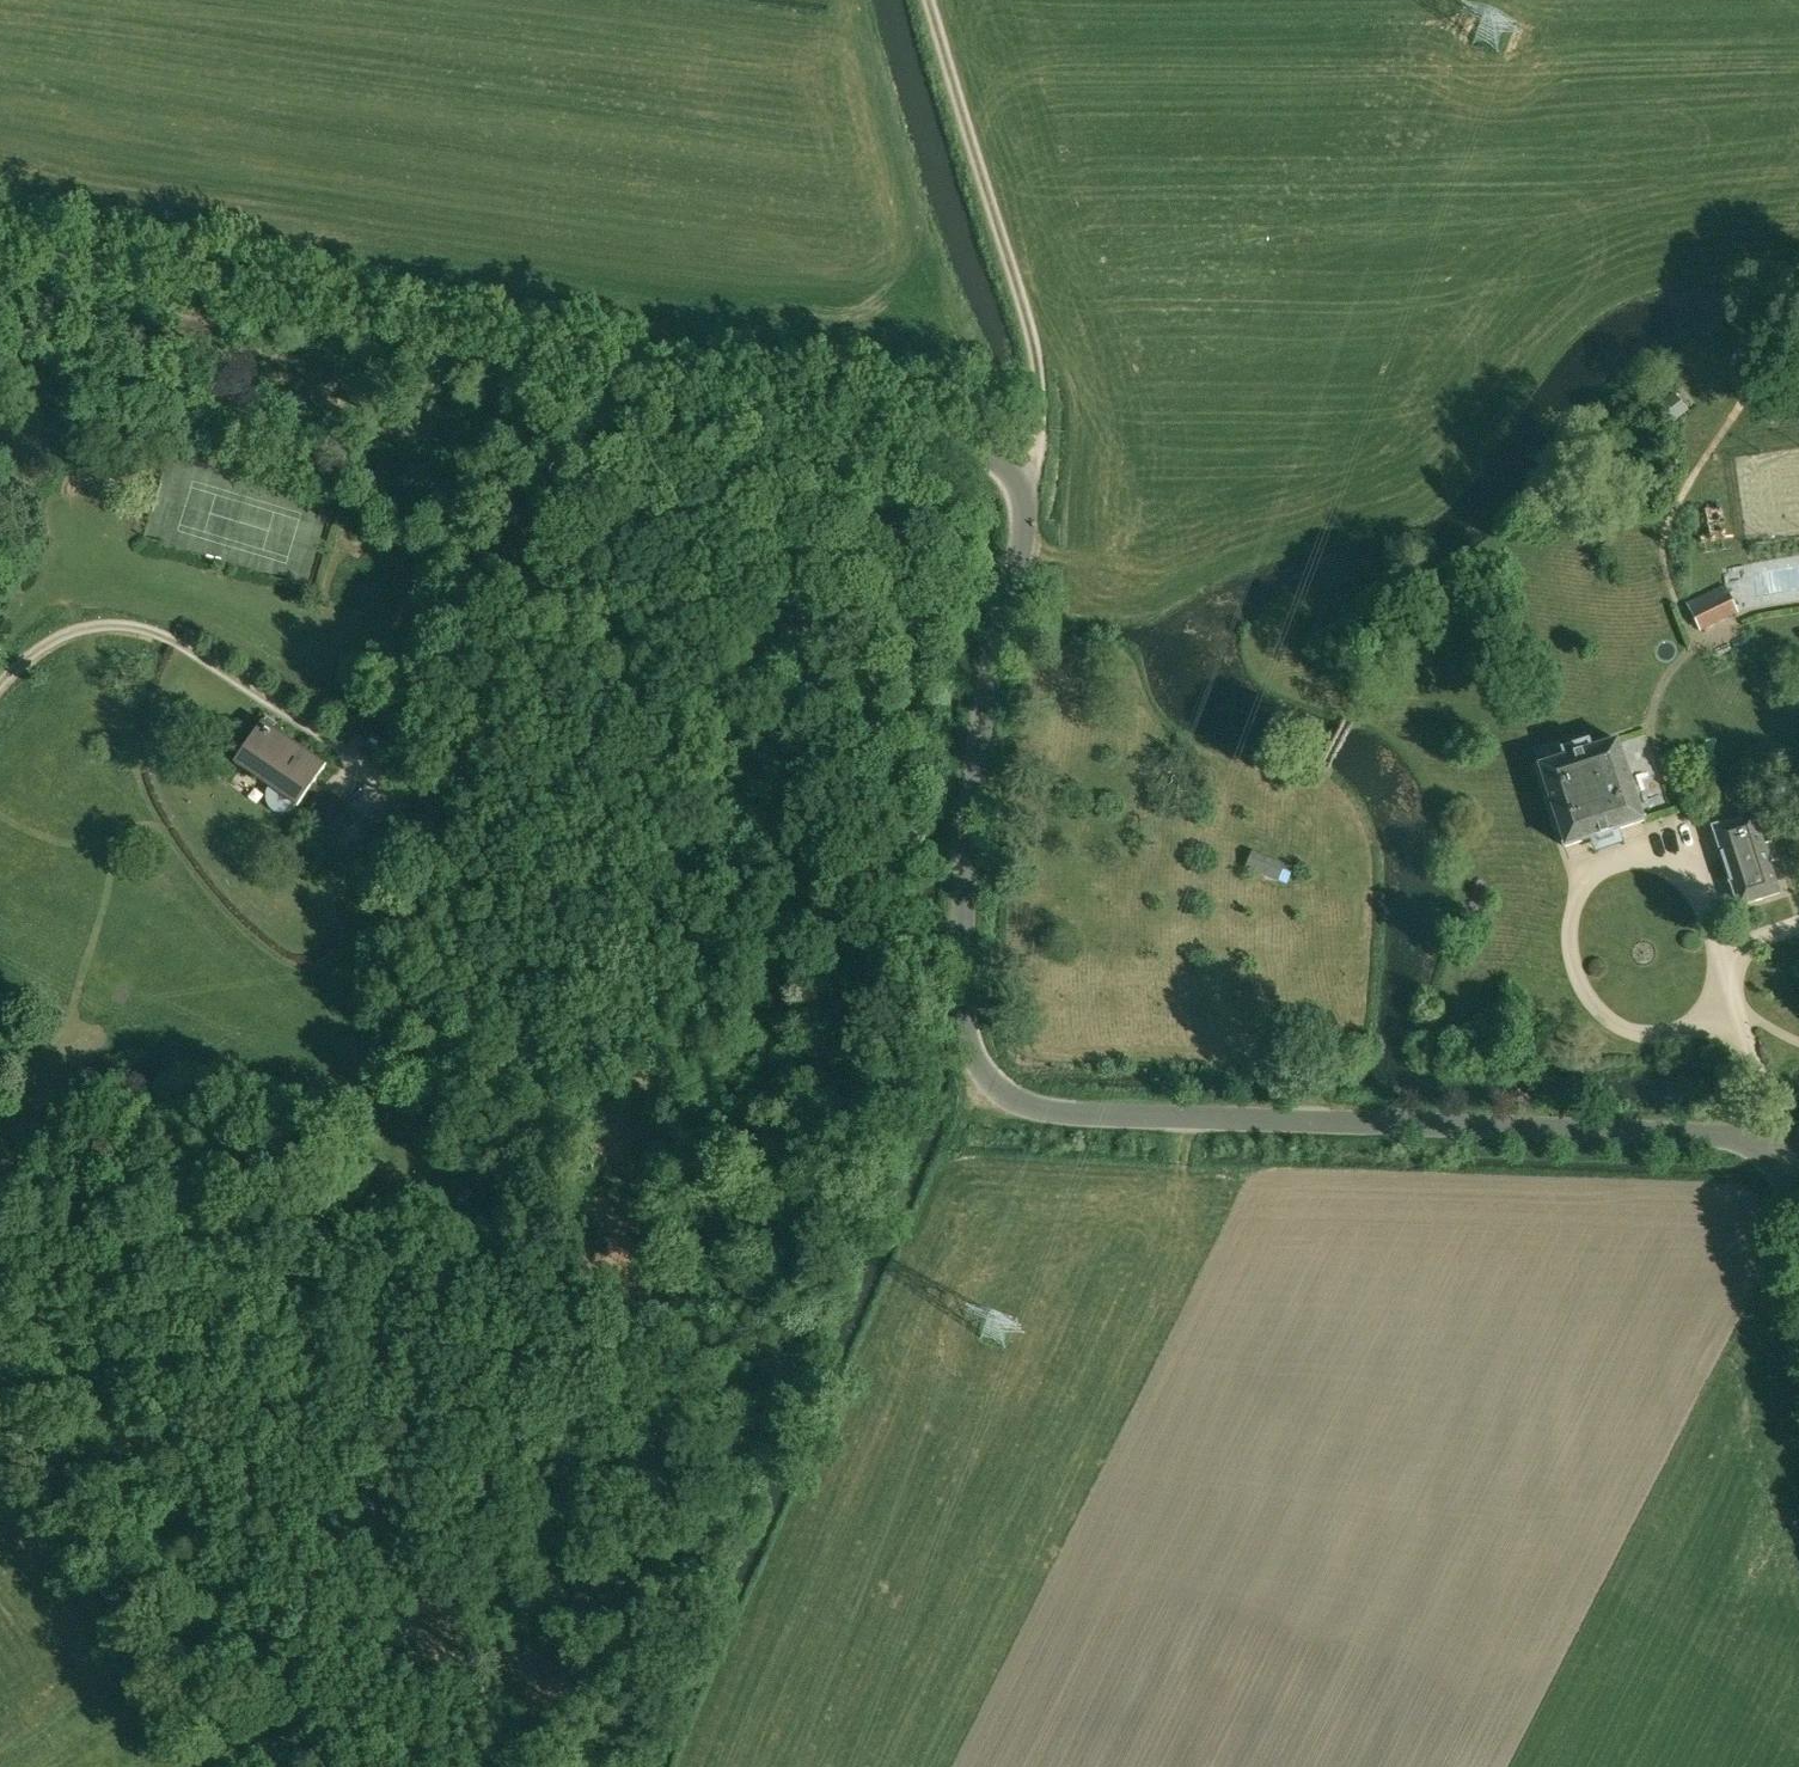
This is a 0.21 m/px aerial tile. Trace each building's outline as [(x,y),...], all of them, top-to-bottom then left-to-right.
[(1661,404),(1675,421),(1688,410),(1675,393),(1661,404)] [(1687,604),(1701,631),(1739,612),(1725,586),(1687,604)] [(238,761),(270,783),(301,804),(330,762),(267,719),(238,761)] [(1537,765),(1565,849),(1646,822),(1618,738),(1592,747),(1589,740),(1561,750),(1563,756),(1537,765)] [(1642,767),(1660,761),(1655,746),(1637,752),(1642,767)] [(1661,780),(1647,785),(1652,800),(1667,795),(1661,780)] [(301,804),(270,783),(267,791),(267,796),(267,800),(268,803),(269,806),(272,810),(275,813),(280,815),(284,815),(290,813),(301,804)] [(395,815),(399,818),(422,834),(442,803),(416,784),(395,815)] [(305,823),(325,838),(346,806),(326,793),(305,823)] [(1711,826),(1739,908),(1781,895),(1771,862),(1779,860),(1773,842),(1766,844),(1753,812),(1711,826)] [(405,871),(417,874),(420,863),(408,860),(405,871)] [(374,864),(368,890),(377,892),(383,866),(374,864)]
